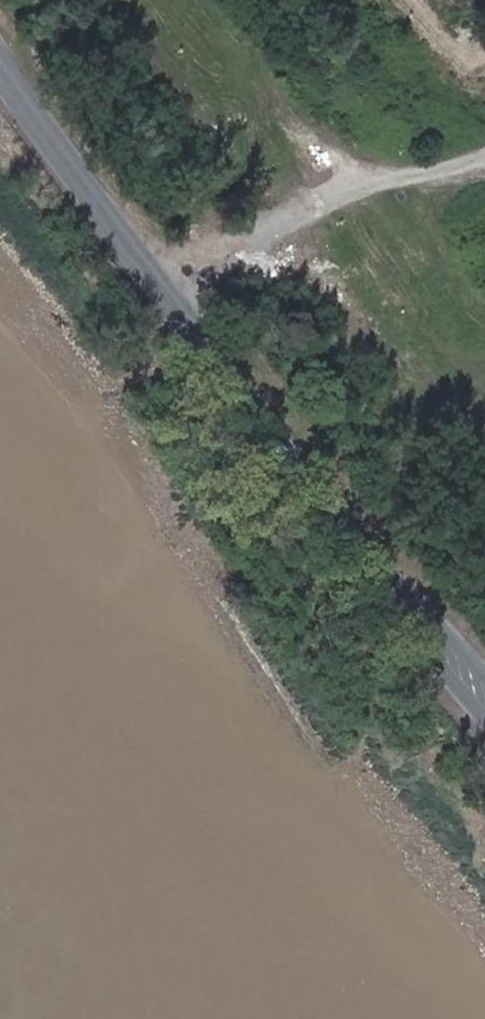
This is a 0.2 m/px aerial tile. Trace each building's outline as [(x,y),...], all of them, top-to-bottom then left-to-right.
[(390,8),(388,10),(403,28),(390,8)]
